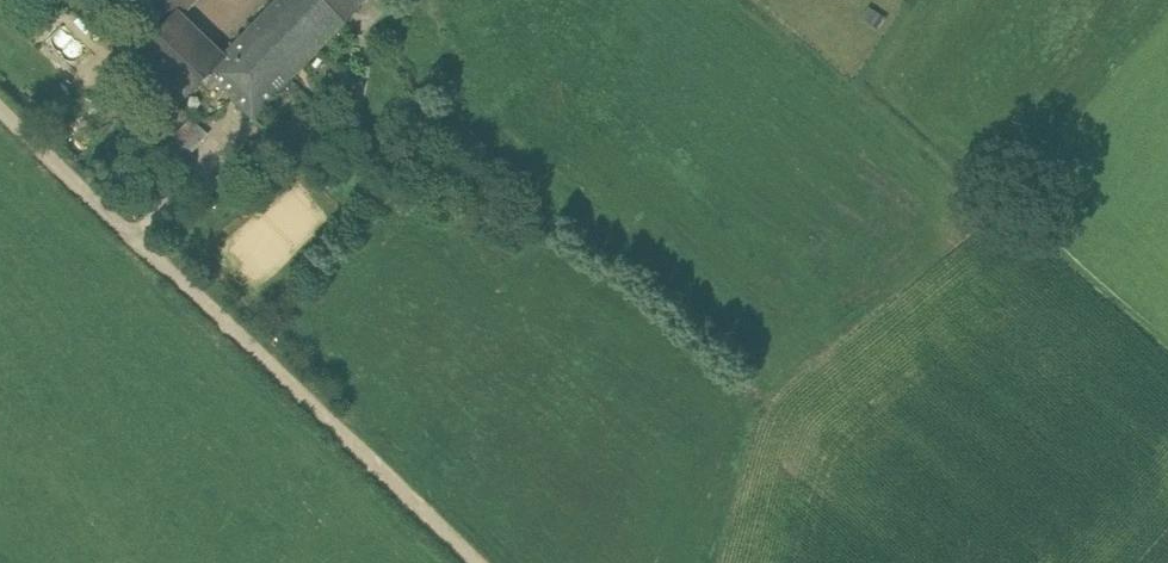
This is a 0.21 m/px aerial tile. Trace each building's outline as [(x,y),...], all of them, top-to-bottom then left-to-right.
[(167,19),(179,7),(180,8),(188,0),(148,0),(167,19)] [(226,53),(227,54),(203,79),(213,89),(220,82),(254,115),(360,7),(353,0),(278,0),(226,53)] [(180,8),(179,7),(167,19),(133,54),(181,101),(203,79),(227,54),(226,53),(180,8)] [(870,9),(864,20),(879,29),(885,18),(870,9)] [(211,133),(194,116),(154,157),(171,174),(211,133)]
